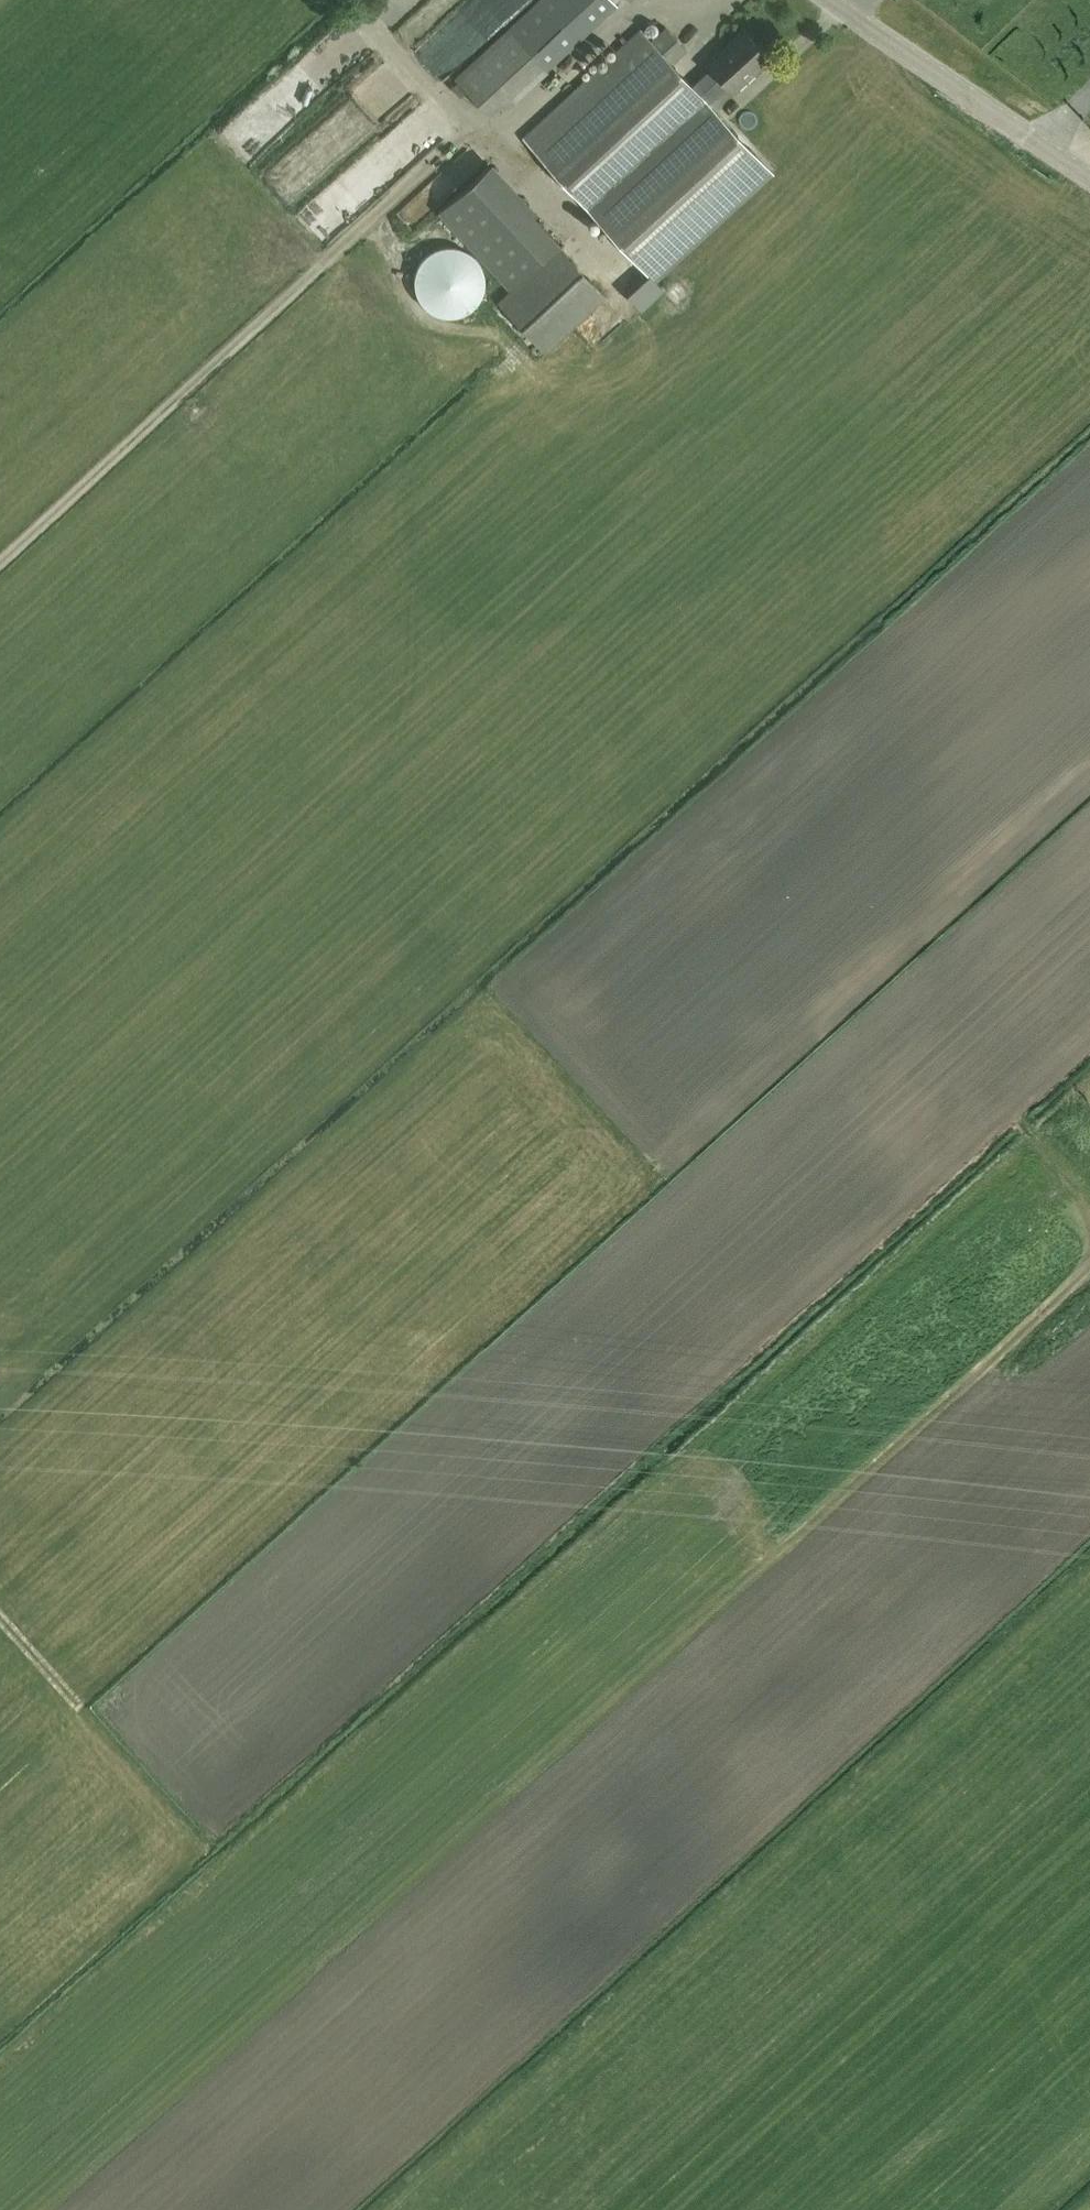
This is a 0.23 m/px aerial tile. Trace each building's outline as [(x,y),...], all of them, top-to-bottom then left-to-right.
[(620,0),(537,0),(507,29),(454,78),(455,79),(448,85),(459,96),(466,89),(491,116),(505,104),(509,109),(548,72),(546,71),(618,5),(616,3),(620,0)] [(769,59),(743,31),(707,64),(711,67),(692,85),(673,64),(688,49),(666,26),(651,40),(641,29),(522,138),(656,282),(774,172),(710,104),(728,86),(733,92),(769,59)] [(380,77),(269,162),(293,193),(404,107),(380,77)] [(446,211),(511,281),(564,232),(531,196),(522,205),(490,171),(446,211)] [(606,298),(559,246),(498,302),(546,354),(606,298)] [(415,279),(415,282),(415,284),(415,287),(415,289),(416,292),(417,294),(418,296),(419,298),(420,301),(421,303),(423,305),(426,308),(430,311),(432,313),(434,314),(439,316),(444,317),(446,317),(451,318),(456,317),(459,316),(463,315),(468,313),(470,311),(474,308),(476,306),(477,305),(479,303),(480,301),(481,298),(482,296),(483,294),(484,291),(485,289),(485,286),(485,284),(485,282),(485,279),(485,277),(484,274),(483,272),(483,269),(482,267),(481,265),(479,263),(478,261),(476,259),(474,257),(471,254),(466,251),(464,250),(459,248),(457,248),(455,247),(450,247),(447,247),(442,248),(440,249),(436,250),(433,251),(429,254),(427,255),(425,257),(422,261),(421,263),(419,265),(418,267),(417,270),(416,272),(416,274),(415,277),(415,279)]
